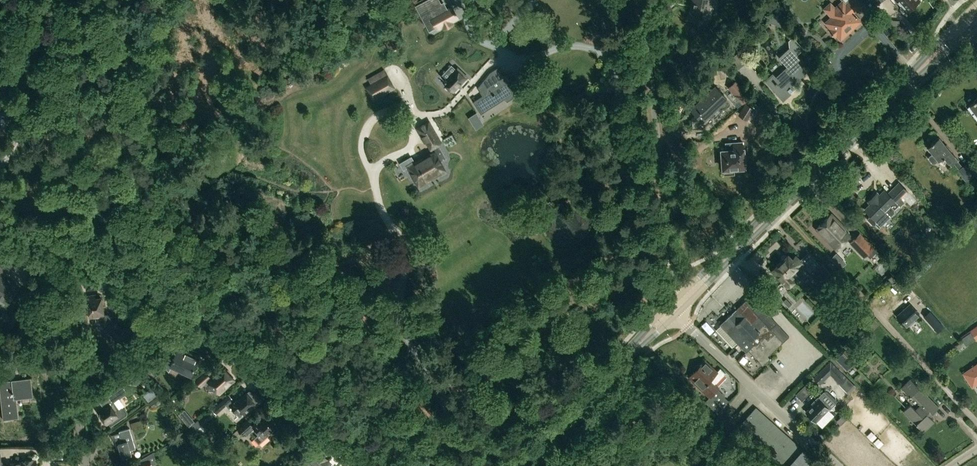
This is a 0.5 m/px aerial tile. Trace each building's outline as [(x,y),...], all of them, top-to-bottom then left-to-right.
[(430,0),(425,0),(415,5),(427,28),(434,25),(437,31),(458,19),(451,7),(438,14),(431,2),(430,0)] [(710,0),(693,0),(689,18),(705,22),(710,0)] [(842,1),(835,6),(831,1),(823,8),(825,10),(824,11),(829,16),(830,15),(831,17),(825,23),(830,29),(828,30),(834,36),(836,34),(840,39),(847,32),(851,29),(860,21),(852,12),(861,5),(857,0),(842,0),(842,1)] [(905,9),(904,10),(905,11),(906,11),(919,0),(897,0),(905,9)] [(513,65),(523,60),(515,42),(505,46),(513,65)] [(793,81),(794,81),(799,77),(799,76),(804,71),(796,62),(800,58),(789,47),(778,57),(787,67),(776,78),(772,74),(766,80),(769,83),(779,94),(778,95),(783,100),(791,93),(790,91),(793,89),(789,85),(793,81)] [(750,59),(741,49),(726,62),(732,69),(735,66),(738,69),(750,59)] [(466,76),(457,68),(456,69),(453,65),(457,61),(450,54),(435,69),(444,78),(443,80),(444,81),(443,82),(452,90),(466,76)] [(482,96),(474,102),(481,112),(505,97),(506,99),(513,95),(512,94),(519,89),(511,78),(509,79),(506,74),(504,76),(498,67),(490,71),(477,88),(482,96)] [(373,100),(396,88),(388,73),(387,74),(384,69),(367,78),(370,83),(365,86),(373,100)] [(698,97),(700,99),(691,108),(703,121),(727,98),(715,86),(706,94),(704,92),(698,97)] [(11,110),(7,90),(0,92),(0,112),(11,110)] [(750,97),(746,92),(739,99),(743,104),(750,97)] [(753,108),(746,104),(739,114),(747,119),(753,108)] [(428,120),(415,128),(429,151),(432,150),(439,145),(443,143),(428,120)] [(951,164),(954,162),(957,160),(957,159),(939,136),(930,143),(931,144),(928,146),(933,153),(929,156),(929,158),(932,163),(935,163),(939,160),(938,159),(944,155),(951,164)] [(723,160),(721,161),(721,165),(723,167),(724,175),(735,174),(734,168),(744,167),(742,142),(726,143),(726,150),(722,150),(723,160)] [(433,152),(414,163),(413,161),(411,163),(410,162),(408,163),(408,164),(406,165),(418,186),(425,182),(424,180),(435,174),(436,176),(445,171),(440,162),(446,158),(439,145),(432,150),(433,152)] [(957,160),(954,162),(959,169),(957,170),(966,181),(974,174),(976,178),(976,167),(976,166),(974,169),(967,161),(962,166),(957,160)] [(885,189),(865,209),(871,215),(867,219),(872,224),(876,224),(879,227),(894,212),(895,209),(899,205),(900,206),(912,195),(899,181),(893,187),(894,188),(888,193),(885,189)] [(847,228),(832,213),(824,221),(822,221),(819,224),(819,226),(817,227),(824,234),(821,237),(826,242),(827,241),(836,250),(851,235),(846,229),(847,228)] [(849,243),(863,257),(874,247),(860,233),(849,243)] [(7,303),(17,286),(2,277),(6,271),(7,272),(14,261),(0,253),(0,298),(7,303)] [(800,262),(795,257),(792,260),(788,255),(787,256),(787,255),(786,256),(785,256),(784,256),(783,256),(782,256),(781,257),(781,258),(780,258),(780,259),(781,260),(781,261),(780,262),(781,262),(771,271),(788,287),(795,280),(798,282),(808,273),(818,284),(831,272),(822,264),(820,266),(808,254),(800,262)] [(99,289),(98,282),(85,284),(86,290),(99,289)] [(762,365),(771,357),(769,355),(788,336),(769,315),(770,313),(752,294),(710,335),(726,352),(737,342),(746,352),(750,348),(754,352),(752,354),(762,365)] [(87,296),(87,300),(90,318),(96,317),(98,317),(98,321),(105,327),(104,329),(118,339),(127,327),(113,316),(112,318),(108,315),(104,315),(101,298),(96,298),(95,295),(87,296)] [(919,314),(910,304),(896,316),(905,326),(919,314)] [(14,326),(22,314),(15,310),(8,322),(14,326)] [(929,323),(936,317),(930,310),(923,316),(929,323)] [(199,358),(178,348),(170,366),(191,375),(199,358)] [(847,370),(853,364),(850,360),(852,357),(844,349),(835,359),(847,370)] [(149,374),(157,368),(151,360),(143,367),(149,374)] [(718,388),(709,380),(717,372),(704,361),(700,365),(696,366),(694,368),(694,372),(689,377),(710,396),(705,402),(716,413),(728,400),(724,397),(725,396),(717,389),(718,388)] [(830,361),(814,377),(820,384),(830,374),(840,384),(847,378),(830,361)] [(963,373),(968,382),(975,377),(976,381),(976,364),(963,373)] [(218,369),(210,377),(210,378),(207,380),(220,394),(236,380),(224,366),(220,371),(218,369)] [(206,372),(196,381),(201,386),(203,385),(207,380),(210,378),(210,377),(206,372)] [(30,378),(11,380),(0,382),(0,395),(3,420),(18,418),(16,399),(32,397),(30,378)] [(921,405),(916,410),(910,404),(903,411),(923,431),(934,421),(927,413),(930,410),(933,412),(938,407),(911,379),(902,387),(910,395),(911,395),(921,405)] [(806,384),(801,388),(805,394),(810,389),(806,384)] [(142,395),(148,402),(160,393),(154,386),(142,395)] [(108,421),(111,425),(119,419),(117,415),(115,412),(119,409),(114,402),(122,396),(117,390),(107,397),(112,403),(98,412),(106,423),(108,421)] [(258,400),(250,390),(247,393),(246,393),(239,399),(238,397),(234,401),(229,395),(217,404),(221,409),(226,405),(229,408),(231,407),(239,416),(255,403),(258,400)] [(818,398),(817,398),(810,405),(812,406),(806,412),(816,421),(828,409),(829,410),(836,404),(825,392),(818,398)] [(159,395),(149,402),(153,408),(163,401),(159,395)] [(755,408),(739,427),(782,465),(819,465),(755,408)] [(260,419),(252,426),(248,421),(238,429),(242,434),(246,431),(248,433),(254,428),(259,433),(254,438),(259,443),(267,435),(267,434),(277,425),(268,415),(261,421),(260,419)] [(133,431),(143,428),(141,420),(130,423),(133,431)] [(193,432),(201,425),(197,420),(189,427),(193,432)] [(131,455),(130,450),(135,448),(129,428),(119,431),(122,442),(118,443),(122,457),(131,455)] [(330,462),(330,461),(318,448),(306,458),(313,465),(334,465),(330,462)] [(37,459),(2,463),(0,451),(0,465),(38,465),(37,459)]
